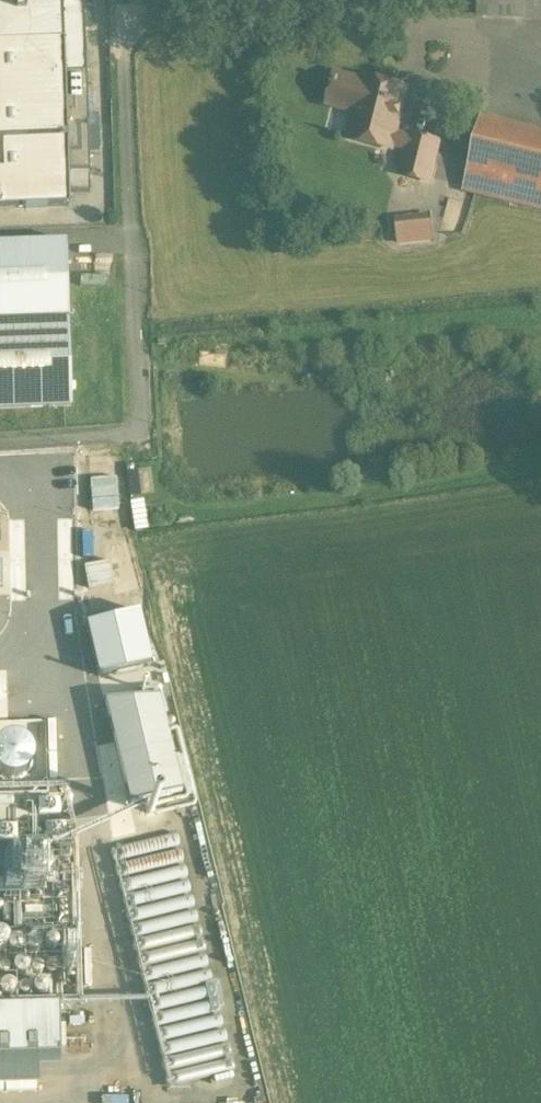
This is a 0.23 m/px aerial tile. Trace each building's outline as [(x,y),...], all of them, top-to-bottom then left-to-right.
[(68,207),(62,6),(26,7),(26,0),(0,0),(0,209),(68,207)] [(476,15),(540,18),(540,0),(477,0),(476,15)] [(406,90),(362,79),(362,81),(335,74),(328,104),(330,105),(331,103),(330,103),(331,99),(356,106),(348,136),(391,146),(392,146),(405,149),(408,136),(395,133),(406,90)] [(480,118),(462,190),(474,193),(540,209),(540,133),(480,118)] [(438,143),(408,135),(405,149),(399,174),(429,181),(438,143)] [(446,224),(463,228),(470,201),(453,196),(446,224)] [(392,244),(429,241),(427,219),(390,222),(392,244)] [(0,321),(0,409),(70,407),(67,319),(0,321)] [(150,662),(137,612),(87,624),(99,675),(150,662)] [(158,696),(104,699),(129,804),(181,792),(158,696)] [(50,793),(48,721),(0,722),(0,794),(50,793)] [(73,843),(12,845),(15,933),(76,932),(73,843)] [(0,934),(0,1006),(56,1004),(78,1004),(76,932),(15,933),(0,934)] [(57,1051),(56,1004),(0,1006),(0,1052),(57,1051)]
